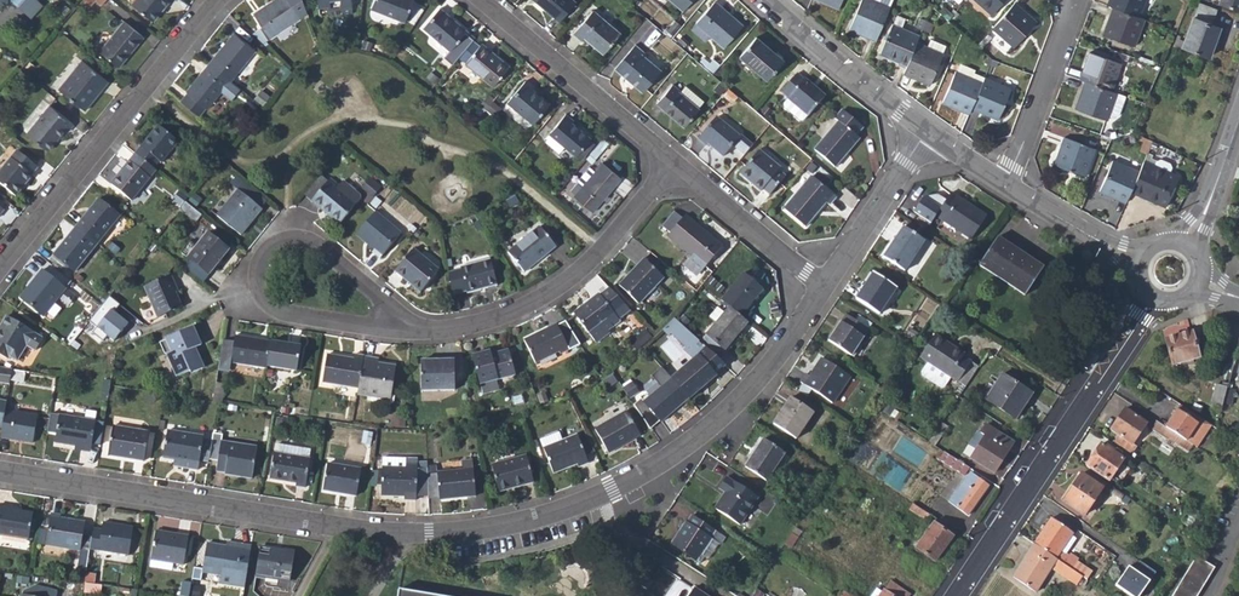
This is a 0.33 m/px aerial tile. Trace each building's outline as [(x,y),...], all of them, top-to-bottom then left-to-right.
[(43,5),(37,0),(23,0),(18,6),(31,18),(43,5)] [(153,21),(169,1),(172,3),(174,0),(135,0),(132,4),(153,21)] [(269,38),(300,18),(299,16),(288,0),(272,0),(273,2),(254,15),(269,38)] [(299,16),(306,12),(302,0),(288,0),(299,16)] [(319,7),(329,6),(329,10),(341,8),(342,13),(352,12),(351,0),(318,0),(319,7)] [(404,22),(412,0),(374,0),(370,9),(404,22)] [(559,22),(576,2),(574,0),(534,0),(559,22)] [(682,12),(692,0),(669,0),(682,12)] [(838,10),(842,0),(815,0),(838,10)] [(876,40),(890,6),(875,0),(860,0),(849,29),(876,40)] [(991,13),(1003,0),(976,0),(991,13)] [(1107,5),(1113,7),(1138,17),(1144,0),(1109,0),(1107,5)] [(1217,2),(1238,10),(1238,0),(1217,0),(1217,2)] [(742,24),(715,1),(691,29),(702,39),(707,33),(723,47),(742,24)] [(1035,22),(1014,3),(992,28),(1013,47),(1035,22)] [(1182,46),(1209,56),(1219,27),(1210,24),(1215,9),(1199,3),(1182,46)] [(439,7),(423,27),(449,49),(443,56),(452,63),(472,38),(465,31),(466,29),(439,7)] [(1134,46),(1144,19),(1138,17),(1113,7),(1103,34),(1134,46)] [(584,37),(603,53),(621,33),(593,10),(573,33),(582,40),(584,37)] [(879,54),(906,65),(916,41),(919,34),(902,27),(905,18),(897,15),(893,23),(892,23),(879,54)] [(916,26),(922,28),(925,20),(920,18),(916,26)] [(99,51),(119,67),(144,36),(124,20),(99,51)] [(930,22),(925,20),(922,28),(927,30),(930,22)] [(234,33),(209,63),(230,80),(255,50),(234,33)] [(739,56),(767,80),(784,60),(756,36),(739,56)] [(928,46),(916,41),(906,65),(903,72),(930,83),(945,48),(942,43),(932,38),(928,46)] [(465,62),(493,86),(509,66),(481,43),(465,62)] [(614,68),(643,91),(661,69),(641,53),(643,50),(635,44),(614,68)] [(1090,52),(1079,80),(1085,82),(1110,91),(1121,64),(1090,52)] [(59,90),(85,110),(108,82),(82,61),(59,90)] [(207,109),(230,80),(209,63),(185,90),(207,109)] [(942,101),(968,113),(970,109),(984,77),(976,73),(973,69),(964,65),(961,66),(958,72),(955,71),(942,101)] [(807,114),(809,115),(826,95),(805,77),(804,78),(797,72),(781,91),(788,97),(788,98),(807,114)] [(1011,88),(984,77),(970,109),(997,120),(1011,88)] [(508,102),(533,122),(549,103),(533,89),(534,87),(526,80),(508,102)] [(1075,108),(1106,120),(1116,93),(1110,91),(1085,82),(1075,108)] [(700,108),(698,106),(682,92),(679,90),(680,88),(673,83),(656,103),(684,126),(700,108)] [(682,92),(698,106),(705,99),(687,85),(682,92)] [(732,102),(738,96),(728,88),(723,94),(732,102)] [(1106,120),(1110,121),(1117,115),(1124,96),(1116,93),(1106,120)] [(496,114),(502,107),(489,96),(483,103),(496,114)] [(807,114),(788,98),(784,103),(784,107),(800,120),(803,120),(807,114)] [(27,133),(49,151),(64,131),(67,133),(73,125),(50,106),(27,133)] [(814,149),(835,166),(859,138),(856,135),(863,127),(842,109),(835,118),(838,121),(814,149)] [(565,146),(576,155),(577,154),(589,139),(590,138),(573,123),(574,121),(565,114),(550,133),(565,146)] [(716,117),(698,138),(705,145),(707,143),(723,157),(732,145),(744,154),(751,145),(740,136),(739,137),(716,117)] [(157,125),(135,153),(156,170),(161,163),(160,162),(177,141),(157,125)] [(565,146),(550,133),(544,139),(560,152),(565,146)] [(1054,164),(1085,176),(1096,149),(1094,148),(1096,143),(1087,139),(1084,144),(1064,137),(1054,164)] [(589,139),(577,154),(581,158),(594,143),(589,139)] [(759,150),(740,173),(761,190),(763,187),(770,193),(784,176),(778,170),(779,167),(759,150)] [(15,196),(32,176),(31,174),(37,167),(16,151),(0,170),(0,184),(15,196)] [(131,201),(156,170),(135,153),(110,184),(131,201)] [(1150,164),(1169,172),(1171,167),(1171,164),(1157,158),(1151,160),(1150,164)] [(1099,192),(1125,204),(1131,191),(1139,172),(1113,160),(1099,192)] [(1131,191),(1157,202),(1165,206),(1178,176),(1170,173),(1169,172),(1150,164),(1144,161),(1139,172),(1131,191)] [(620,178),(601,162),(594,171),(589,166),(577,181),(582,185),(573,196),(593,212),(620,178)] [(305,193),(312,199),(327,180),(321,174),(305,193)] [(784,207),(805,225),(825,202),(829,204),(835,196),(811,176),(784,207)] [(311,200),(339,224),(356,205),(336,189),(339,185),(329,178),(327,180),(311,200)] [(336,189),(356,205),(360,199),(360,193),(344,180),(339,185),(336,189)] [(364,189),(372,194),(377,187),(370,182),(364,189)] [(217,214),(241,234),(261,209),(238,190),(217,214)] [(934,217),(970,240),(985,216),(974,208),(973,210),(956,200),(957,197),(950,193),(934,217)] [(98,197),(76,226),(97,243),(120,215),(98,197)] [(193,221),(200,214),(185,201),(179,209),(193,221)] [(372,251),(379,257),(401,232),(375,210),(356,233),(374,249),(372,251)] [(669,233),(682,217),(674,210),(661,226),(669,233)] [(669,233),(667,235),(693,256),(685,265),(696,275),(722,244),(685,213),(682,217),(669,233)] [(74,271),(97,243),(76,226),(53,255),(74,271)] [(508,251),(524,272),(555,246),(539,226),(508,251)] [(882,257),(904,271),(923,241),(902,227),(882,257)] [(180,252),(208,274),(229,249),(208,232),(196,246),(189,241),(180,252)] [(979,265),(1024,295),(1042,267),(997,237),(979,265)] [(394,270),(420,291),(438,270),(412,248),(394,270)] [(460,267),(448,271),(452,294),(466,290),(467,291),(496,284),(489,258),(460,266),(460,267)] [(619,285),(638,303),(663,277),(643,258),(619,285)] [(19,297),(42,316),(65,289),(42,270),(19,297)] [(855,298),(878,313),(895,287),(872,272),(855,298)] [(743,273),(721,299),(723,301),(729,306),(740,315),(763,289),(743,273)] [(144,287),(157,317),(181,307),(184,315),(179,318),(181,321),(205,311),(196,291),(178,299),(175,292),(177,290),(171,275),(144,287)] [(573,312),(590,334),(608,321),(612,326),(619,321),(618,319),(630,310),(609,287),(599,294),(599,292),(573,312)] [(106,335),(113,341),(127,323),(113,312),(119,304),(108,295),(87,321),(95,327),(90,333),(101,341),(106,335)] [(723,301),(709,317),(715,322),(729,306),(723,301)] [(715,322),(705,334),(724,350),(735,336),(747,322),(740,315),(729,306),(715,322)] [(827,339),(850,355),(868,329),(845,313),(827,339)] [(16,361),(26,346),(35,350),(42,338),(34,334),(34,332),(6,316),(0,326),(0,354),(7,358),(9,356),(16,361)] [(608,321),(590,334),(596,343),(609,333),(607,331),(612,326),(608,321)] [(524,340),(535,363),(558,351),(560,353),(569,350),(556,323),(524,340)] [(167,353),(177,376),(190,371),(191,373),(203,368),(194,347),(200,345),(192,327),(166,338),(166,339),(161,342),(165,353),(167,353)] [(1165,340),(1172,366),(1199,359),(1191,332),(1165,340)] [(964,386),(977,366),(962,356),(963,355),(949,345),(950,344),(933,333),(919,356),(927,361),(921,371),(921,374),(940,387),(943,386),(949,376),(964,386)] [(705,347),(719,359),(737,338),(735,336),(724,350),(705,334),(699,341),(705,347)] [(230,362),(266,368),(266,365),(271,341),(235,335),(234,341),(230,362)] [(234,341),(222,340),(217,370),(229,371),(230,362),(234,341)] [(300,345),(271,341),(266,365),(296,370),(300,345)] [(699,354),(671,378),(688,398),(716,374),(715,373),(725,365),(705,347),(698,353),(699,354)] [(472,355),(480,384),(514,374),(508,349),(491,354),(490,350),(472,355)] [(1094,365),(1101,355),(1096,352),(1089,362),(1094,365)] [(322,381),(358,387),(363,356),(353,354),(352,358),(327,354),(322,381)] [(368,391),(391,394),(395,365),(378,362),(378,358),(363,356),(358,387),(357,394),(367,396),(368,391)] [(800,381),(832,402),(849,376),(822,358),(809,375),(805,373),(800,381)] [(420,391),(454,390),(454,360),(420,360),(420,391)] [(9,385),(9,381),(11,371),(11,368),(0,366),(0,383),(9,385)] [(24,374),(11,371),(9,381),(22,383),(24,374)] [(985,399),(1015,418),(1031,393),(1001,374),(985,399)] [(660,422),(688,398),(671,378),(670,377),(643,401),(640,398),(633,404),(649,429),(659,421),(660,422)] [(632,382),(622,388),(629,399),(639,393),(632,382)] [(224,384),(215,383),(212,401),(217,402),(221,403),(224,384)] [(1221,407),(1222,403),(1226,388),(1215,385),(1210,404),(1221,407)] [(1232,389),(1226,388),(1222,403),(1228,404),(1232,389)] [(367,401),(388,404),(393,401),(395,395),(391,394),(368,391),(367,396),(367,401)] [(773,422),(795,437),(812,412),(790,397),(773,422)] [(1176,409),(1165,427),(1187,441),(1192,445),(1196,447),(1208,429),(1197,422),(1200,417),(1179,404),(1176,409)] [(5,409),(1,428),(0,436),(0,438),(32,443),(37,414),(5,409)] [(1117,435),(1112,442),(1135,457),(1140,450),(1132,445),(1146,423),(1124,409),(1110,430),(1117,435)] [(594,428),(608,453),(640,434),(626,410),(594,428)] [(95,421),(50,413),(47,432),(56,433),(55,442),(74,445),(74,450),(80,451),(80,448),(90,449),(91,442),(95,421)] [(1211,424),(1200,417),(1197,422),(1208,429),(1211,424)] [(1171,440),(1182,448),(1187,441),(1165,427),(1156,420),(1152,431),(1167,440),(1171,440)] [(103,422),(95,421),(91,442),(100,443),(103,422)] [(969,457),(993,472),(1013,441),(985,424),(980,433),(976,431),(969,442),(976,447),(969,457)] [(108,455),(143,461),(148,431),(113,425),(108,455)] [(177,466),(198,469),(200,459),(207,460),(211,441),(203,440),(204,436),(167,430),(163,457),(178,460),(177,466)] [(224,439),(258,443),(258,437),(225,434),(224,439)] [(543,447),(553,473),(576,464),(577,467),(588,463),(577,434),(543,447)] [(744,466),(765,480),(783,453),(762,439),(744,466)] [(224,473),(251,478),(256,447),(221,441),(216,469),(224,471),(224,473)] [(1182,448),(1188,451),(1192,445),(1187,441),(1182,448)] [(1100,444),(1086,466),(1109,481),(1124,459),(1100,444)] [(275,453),(308,458),(308,449),(277,445),(275,453)] [(309,458),(308,458),(275,453),(274,453),(269,478),(295,483),(295,485),(305,487),(309,458)] [(491,464),(498,491),(532,481),(525,455),(491,464)] [(963,475),(968,467),(951,455),(945,463),(963,475)] [(462,469),(436,472),(439,496),(439,499),(475,495),(472,459),(461,461),(462,469)] [(382,471),(406,471),(406,463),(383,462),(382,471)] [(323,490),(356,495),(360,469),(327,463),(323,490)] [(415,500),(415,494),(416,463),(406,463),(406,471),(382,471),(381,496),(404,497),(404,499),(415,500)] [(415,494),(427,495),(427,473),(426,464),(416,463),(415,494)] [(427,495),(427,497),(439,496),(436,472),(427,473),(427,495)] [(949,500),(968,514),(988,486),(969,473),(949,500)] [(1081,473),(1063,501),(1084,516),(1102,488),(1081,473)] [(713,508),(739,524),(758,497),(732,480),(731,481),(725,477),(718,487),(724,491),(713,508)] [(1120,500),(1124,495),(1114,489),(1111,494),(1120,500)] [(934,523),(936,519),(912,503),(909,509),(931,525),(915,547),(935,561),(953,536),(934,523)] [(28,538),(33,512),(13,509),(13,507),(0,505),(0,534),(28,538)] [(45,545),(80,551),(85,521),(60,517),(60,514),(51,513),(45,545)] [(703,557),(707,559),(723,536),(691,515),(687,522),(685,522),(670,544),(699,563),(703,557)] [(1050,519),(1034,544),(1071,570),(1078,560),(1070,554),(1069,555),(1062,551),(1064,548),(1068,550),(1075,539),(1071,536),(1073,534),(1050,519)] [(101,529),(93,528),(90,548),(97,549),(98,550),(128,555),(132,526),(102,522),(101,529)] [(1088,538),(1094,530),(1083,523),(1077,531),(1088,538)] [(790,547),(801,531),(796,528),(786,544),(790,547)] [(36,545),(43,546),(45,532),(38,532),(36,545)] [(177,538),(155,535),(151,559),(172,563),(183,564),(187,536),(178,534),(177,538)] [(244,587),(251,545),(232,542),(231,546),(206,542),(201,571),(221,574),(219,582),(244,587)] [(1082,577),(1071,570),(1034,544),(1012,577),(1035,593),(1051,569),(1076,585),(1082,577)] [(256,574),(290,580),(295,552),(261,547),(256,574)] [(1171,595),(1197,595),(1214,568),(1195,557),(1171,595)] [(150,564),(171,568),(172,563),(151,559),(150,564)] [(1129,595),(1139,595),(1155,573),(1139,562),(1133,570),(1128,567),(1114,586),(1129,595)] [(86,572),(84,582),(94,584),(96,574),(86,572)] [(653,580),(644,574),(638,583),(647,589),(653,580)] [(179,595),(182,595),(189,595),(191,582),(182,580),(179,595)] [(911,594),(889,580),(881,592),(876,589),(871,595),(910,595),(911,594)] [(25,588),(23,595),(58,595),(59,589),(37,584),(25,588)] [(706,595),(694,588),(689,595),(707,595),(706,595)]
